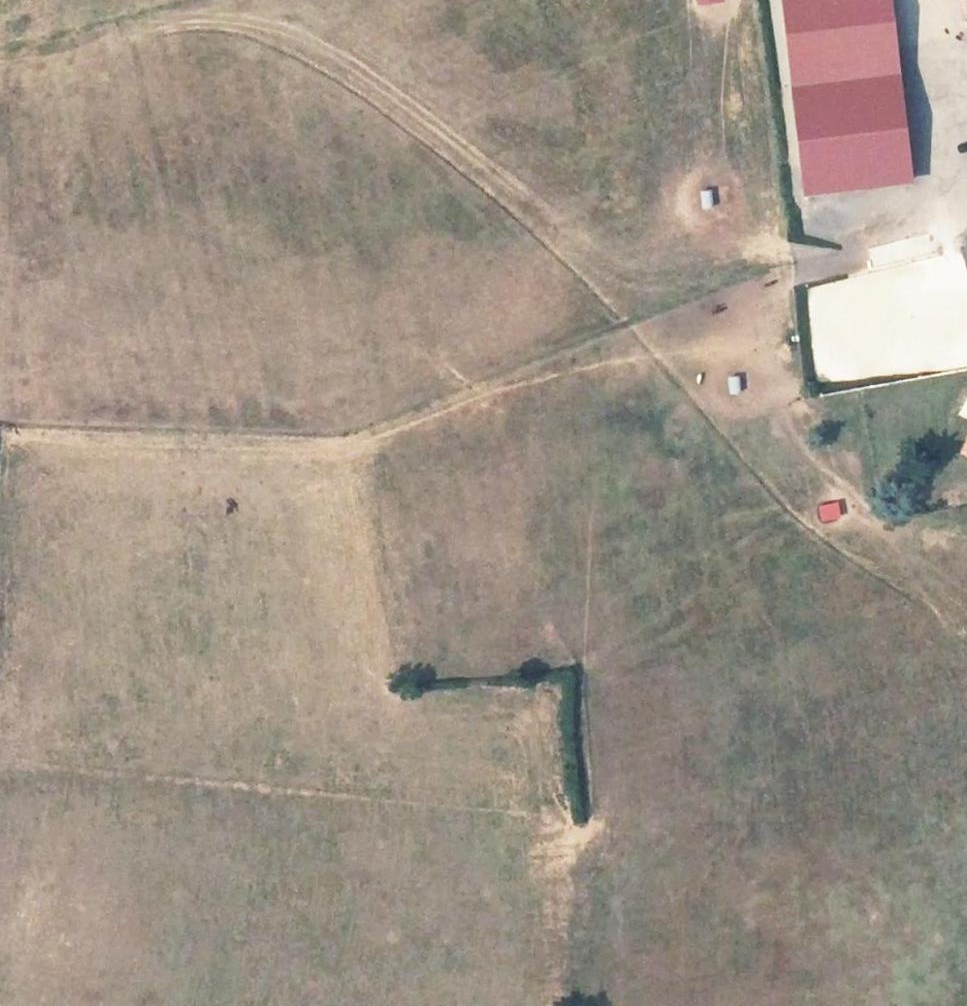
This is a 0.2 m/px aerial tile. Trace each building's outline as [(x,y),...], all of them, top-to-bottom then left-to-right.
[(911,183),(893,0),(781,0),(800,194),(911,183)] [(966,58),(966,0),(929,0),(966,58)] [(958,443),(966,449),(966,430),(958,443)]
